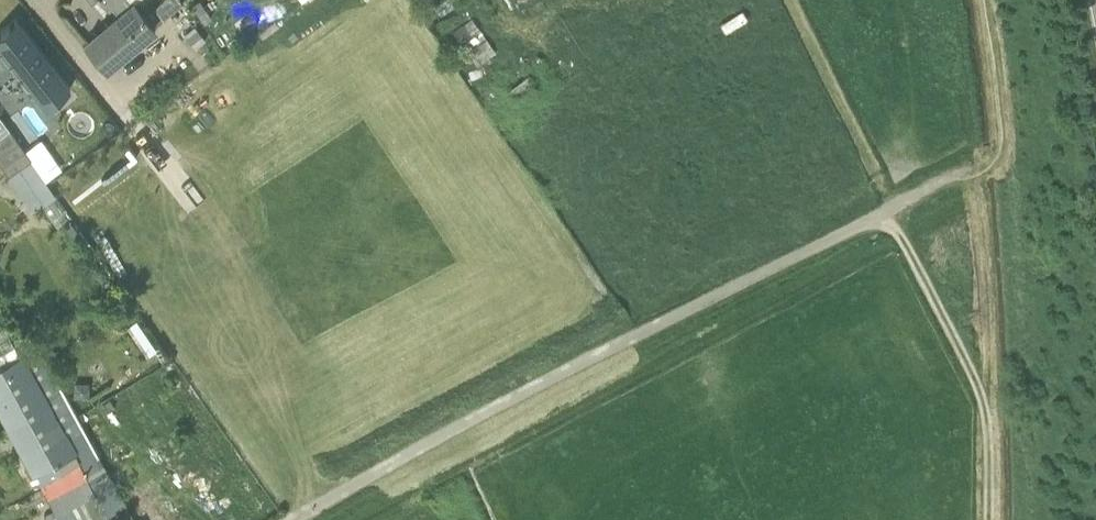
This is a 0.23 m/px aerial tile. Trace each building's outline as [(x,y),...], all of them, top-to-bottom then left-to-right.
[(109,4),(110,3),(120,16),(86,44),(107,69),(155,30),(134,4),(139,0),(105,0),(109,4)] [(1,49),(0,49),(0,87),(19,72),(47,107),(49,105),(44,99),(64,83),(69,89),(71,88),(17,19),(15,20),(16,22),(0,35),(0,47),(1,49)] [(206,39),(195,25),(185,33),(184,34),(195,48),(206,39)] [(479,64),(492,55),(482,41),(479,44),(469,51),(479,64)] [(0,137),(0,161),(10,175),(31,159),(10,129),(0,137)] [(31,159),(10,175),(31,205),(43,204),(53,197),(56,194),(31,159)] [(25,354),(37,347),(27,330),(13,338),(16,344),(0,353),(0,414),(33,474),(77,449),(25,354)] [(58,363),(59,349),(50,349),(49,362),(58,363)] [(101,400),(107,411),(117,405),(111,395),(101,400)] [(145,519),(158,519),(139,489),(130,495),(145,519)]
